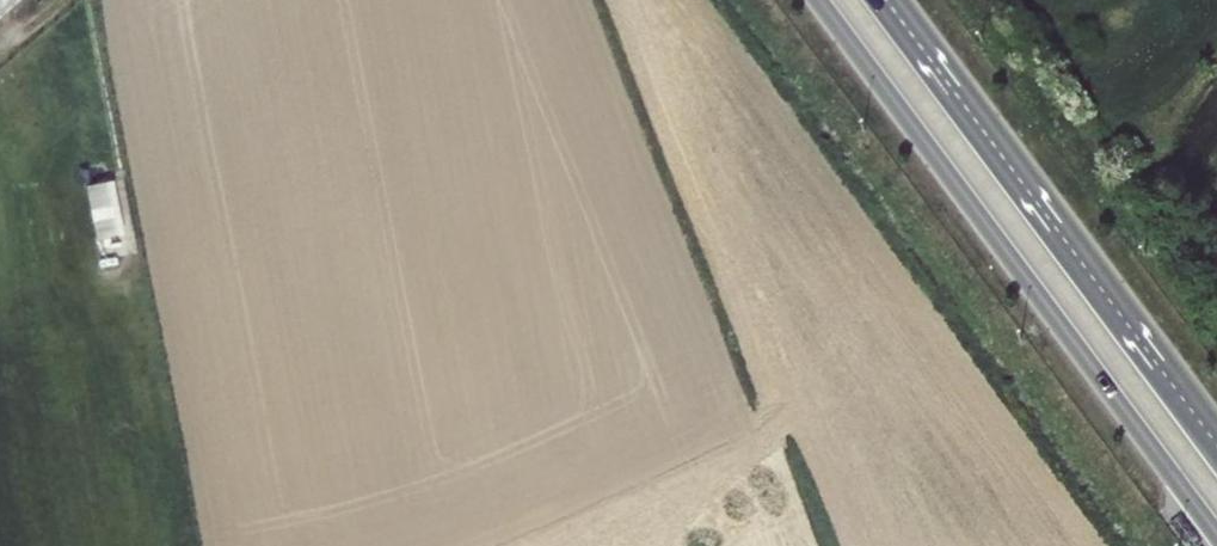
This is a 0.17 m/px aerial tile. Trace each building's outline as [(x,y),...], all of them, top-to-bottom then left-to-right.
[(111,182),(83,187),(93,240),(121,235),(111,182)]
